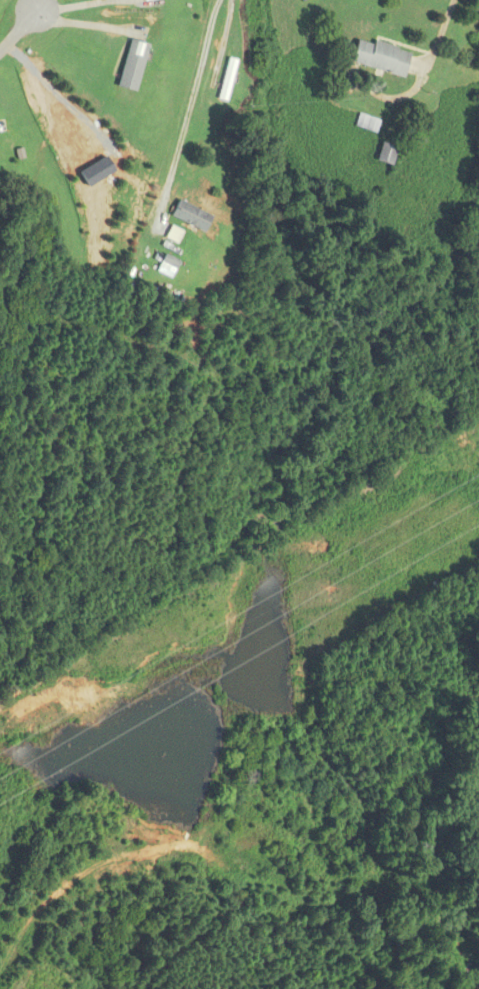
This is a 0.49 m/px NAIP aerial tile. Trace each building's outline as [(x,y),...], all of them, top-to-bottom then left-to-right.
[(407,51),(371,41),(370,44),(353,39),(346,63),(399,78),(407,51)] [(114,87),(133,92),(145,44),(126,40),(114,87)] [(235,61),(227,59),(214,99),(222,101),(235,61)] [(373,133),(376,120),(356,115),(352,127),(373,133)] [(386,166),(391,148),(377,144),(372,162),(386,166)] [(212,228),(174,207),(170,215),(207,236),(212,228)]
